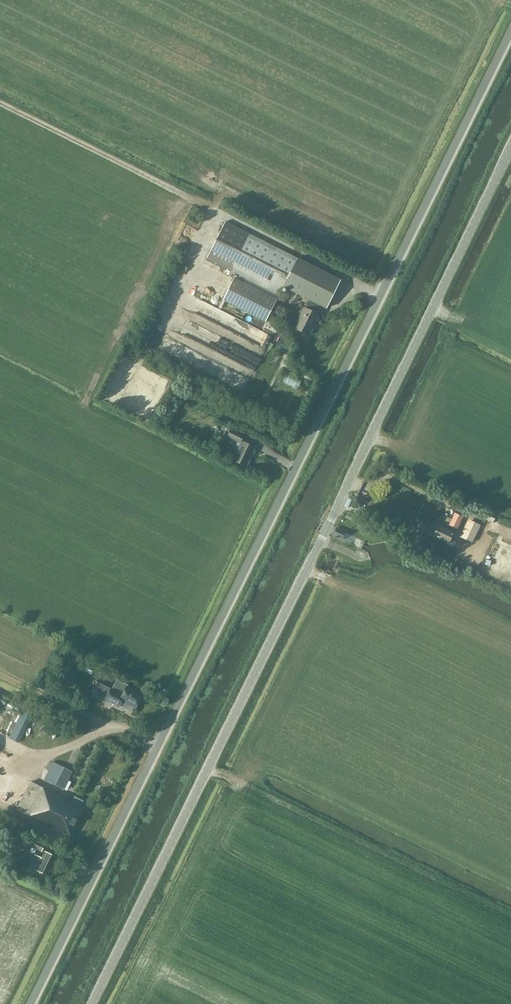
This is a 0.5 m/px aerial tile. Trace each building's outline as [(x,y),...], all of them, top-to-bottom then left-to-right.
[(225,221),(206,258),(224,268),(278,296),(283,287),(297,258),(225,221)] [(325,309),(340,280),(297,258),(283,287),(308,300),(304,308),(303,308),(293,328),(308,335),(318,315),(316,315),(321,306),(325,309)] [(233,278),(222,301),(265,322),(276,300),(233,278)] [(243,435),(231,429),(227,437),(237,442),(235,445),(239,447),(233,460),(245,466),(254,448),(241,441),(243,435)] [(457,529),(462,518),(454,514),(449,525),(457,529)] [(468,519),(459,537),(471,543),(480,525),(468,519)] [(409,544),(421,549),(429,553),(436,539),(448,544),(453,533),(438,526),(435,533),(418,525),(409,544)] [(334,532),(332,536),(340,540),(341,536),(344,531),(336,528),(334,532)] [(46,673),(40,684),(44,685),(49,675),(46,673)] [(105,686),(100,696),(106,699),(105,699),(119,706),(121,701),(125,703),(123,707),(131,711),(133,707),(135,708),(141,694),(126,687),(127,685),(116,679),(111,689),(105,686)] [(31,715),(23,711),(9,738),(18,742),(31,715)] [(53,761),(44,780),(62,789),(71,771),(53,761)] [(28,817),(67,836),(69,837),(83,808),(80,806),(83,801),(74,796),(71,801),(43,787),(43,788),(30,782),(15,810),(28,816),(28,817)] [(32,838),(27,845),(41,852),(45,844),(32,838)] [(27,870),(34,873),(35,870),(49,877),(58,858),(44,851),(41,858),(34,854),(27,870)]
